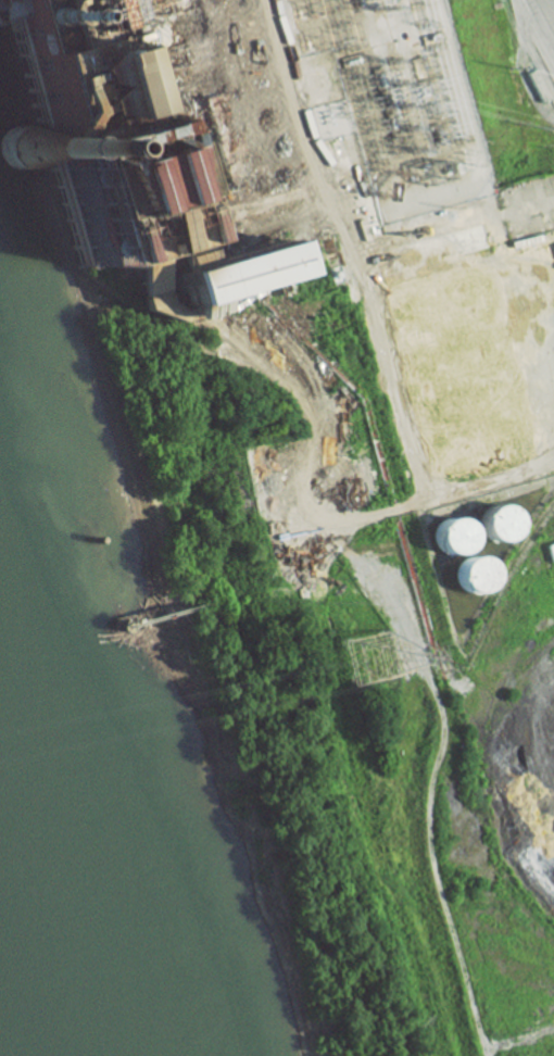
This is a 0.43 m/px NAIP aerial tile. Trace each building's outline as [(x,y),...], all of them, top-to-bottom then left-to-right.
[(346,98),(341,81),(310,89),(314,107),(346,98)] [(30,181),(21,180),(12,175),(7,165),(7,155),(12,146),(21,140),(30,138),(40,142),(48,150),(50,161),(48,171),(40,178),(30,181)] [(221,309),(337,279),(327,244),(212,275),(221,309)] [(515,528),(515,520),(514,514),(509,507),(504,504),(498,502),(490,502),(484,504),(480,508),(477,513),(476,518),(476,526),(478,532),(483,538),(490,541),(498,542),(505,539),(511,535),(515,528)] [(498,541),(531,543),(533,510),(499,509),(498,541)] [(468,541),(468,533),(467,527),(463,521),(457,517),(451,515),(443,516),(438,518),(433,521),(430,526),(429,531),(429,539),(431,545),(437,552),(444,554),(452,555),(458,553),(465,548),(468,541)] [(475,594),(509,593),(508,559),(475,560),(475,594)] [(481,586),(482,578),(480,571),(477,566),(470,562),(464,560),(457,561),(452,563),(448,566),(444,570),(442,576),(442,583),(445,591),(451,596),(457,600),(465,600),(473,598),(478,592),(481,586)]
